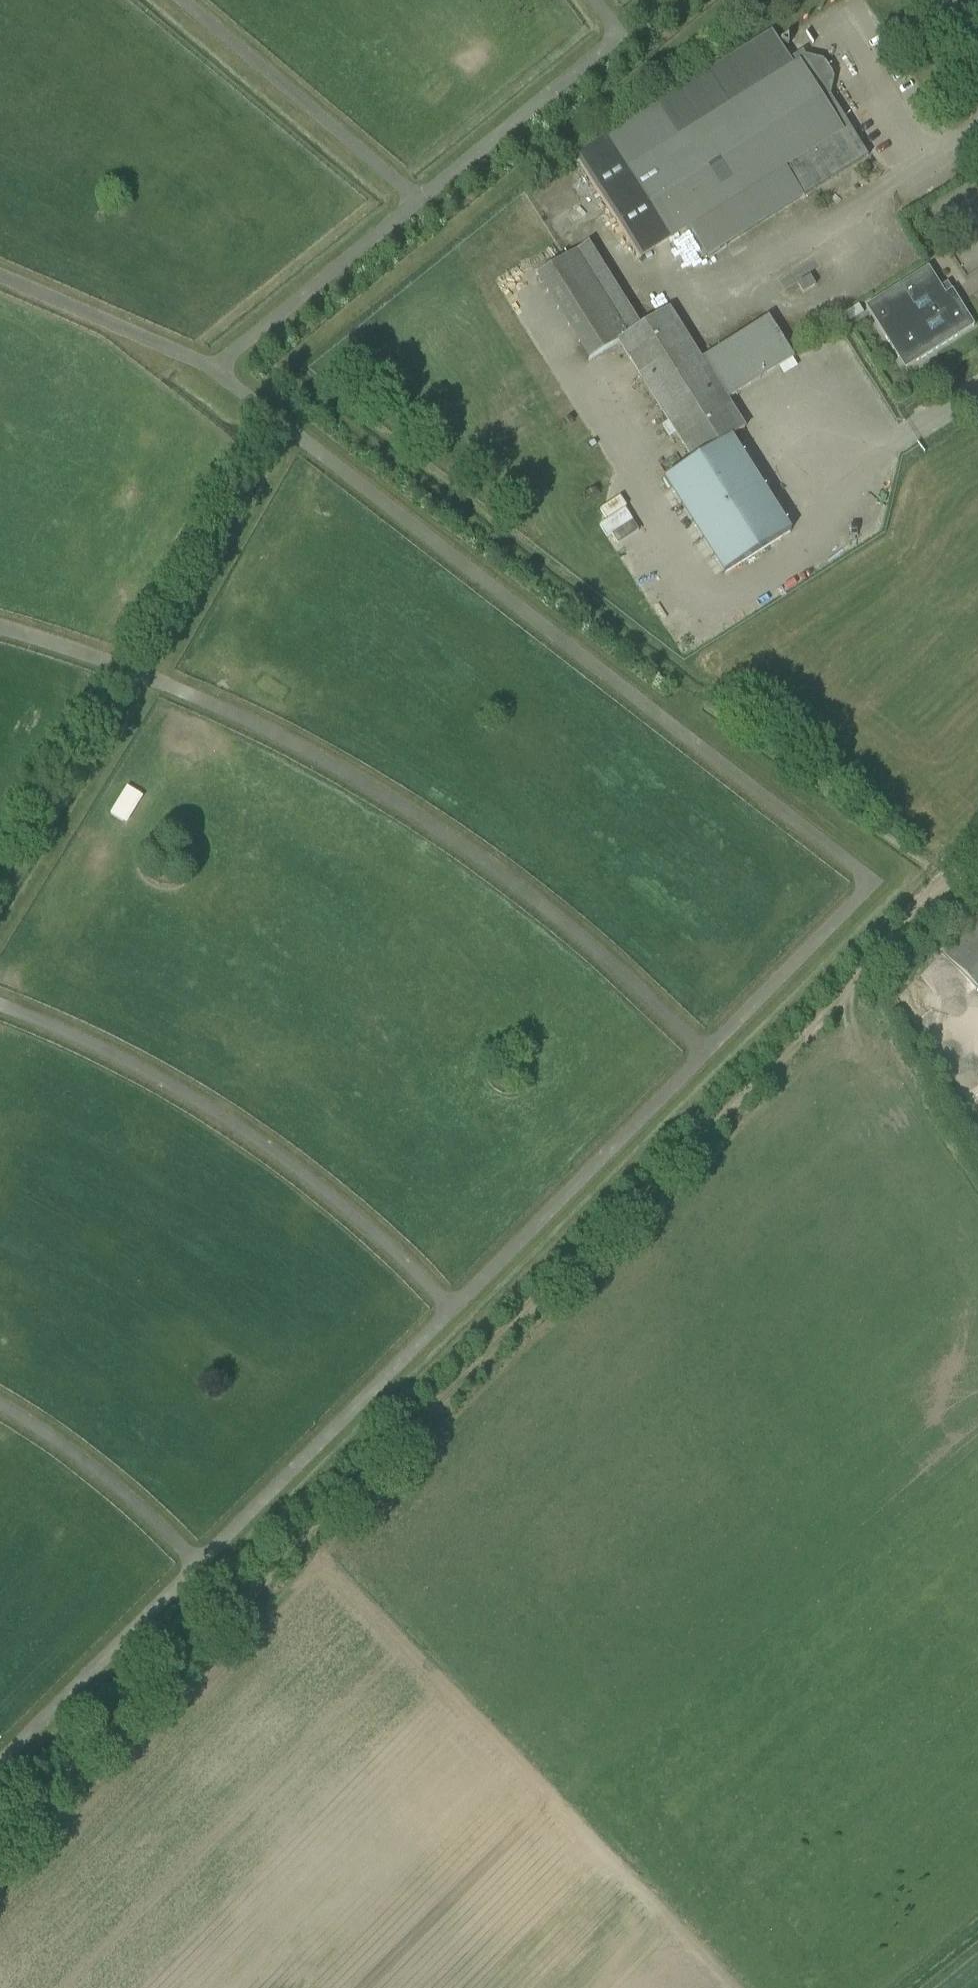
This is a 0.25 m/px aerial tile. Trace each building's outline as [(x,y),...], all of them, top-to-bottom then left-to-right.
[(792,68),(771,34),(607,136),(575,157),(638,258),(687,227),(706,258),(867,156),(843,117),(835,122),(819,97),(828,92),(831,79),(821,62),(807,59),(798,65),(798,64),(792,68)] [(588,243),(535,276),(588,361),(618,342),(672,426),(693,461),(662,479),(723,574),(790,532),(736,446),(737,445),(731,437),(745,428),(727,400),(726,399),(793,357),(767,316),(701,359),(670,309),(653,320),(641,327),(588,243)] [(864,307),(904,369),(974,326),(951,290),(945,294),(928,267),(864,307)] [(814,286),(809,277),(797,285),(802,294),(814,286)] [(976,988),(977,986),(977,918),(970,925),(942,954),(976,988)]
